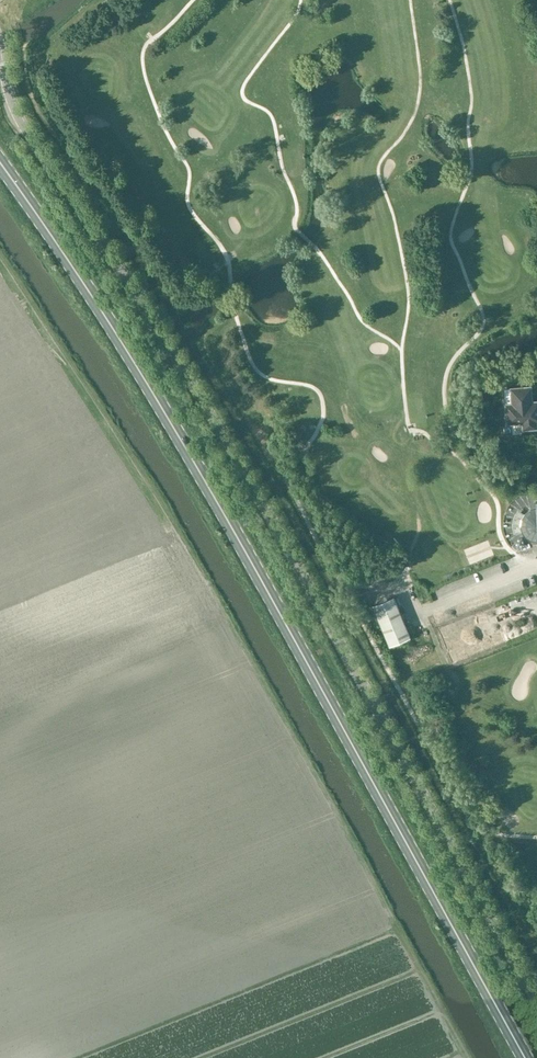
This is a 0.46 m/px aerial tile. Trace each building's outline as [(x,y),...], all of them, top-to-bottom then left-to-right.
[(532,401),(530,386),(511,388),(512,403),(506,404),(507,423),(523,422),(523,428),(536,427),(536,421),(536,420),(536,401),(532,401)] [(536,508),(534,509),(532,509),(531,509),(530,510),(528,511),(526,512),(526,513),(524,514),(524,515),(523,516),(523,517),(522,518),(522,519),(521,520),(521,521),(521,523),(521,524),(521,525),(521,526),(521,528),(522,530),(522,531),(523,533),(524,534),(525,536),(527,537),(528,538),(530,539),(531,539),(532,540),(534,540),(536,540),(536,502),(536,501),(536,508)] [(519,514),(509,516),(510,524),(520,523),(519,514)] [(448,580),(439,583),(442,590),(451,587),(448,580)] [(394,595),(393,595),(373,604),(390,645),(410,636),(394,595)]
